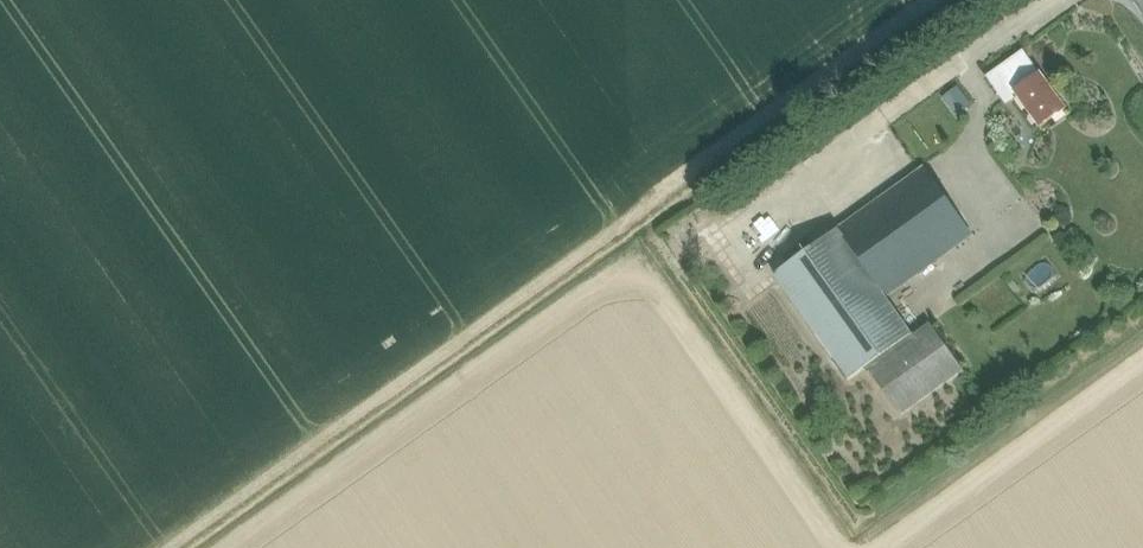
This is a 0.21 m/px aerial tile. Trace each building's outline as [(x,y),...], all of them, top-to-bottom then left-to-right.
[(1037,127),(1063,109),(1021,51),(990,73),(1009,100),(1015,96),(1037,127)] [(883,297),(970,235),(922,168),(773,275),(847,380),(865,367),(899,415),(961,371),(928,324),(910,336),(883,297)]
